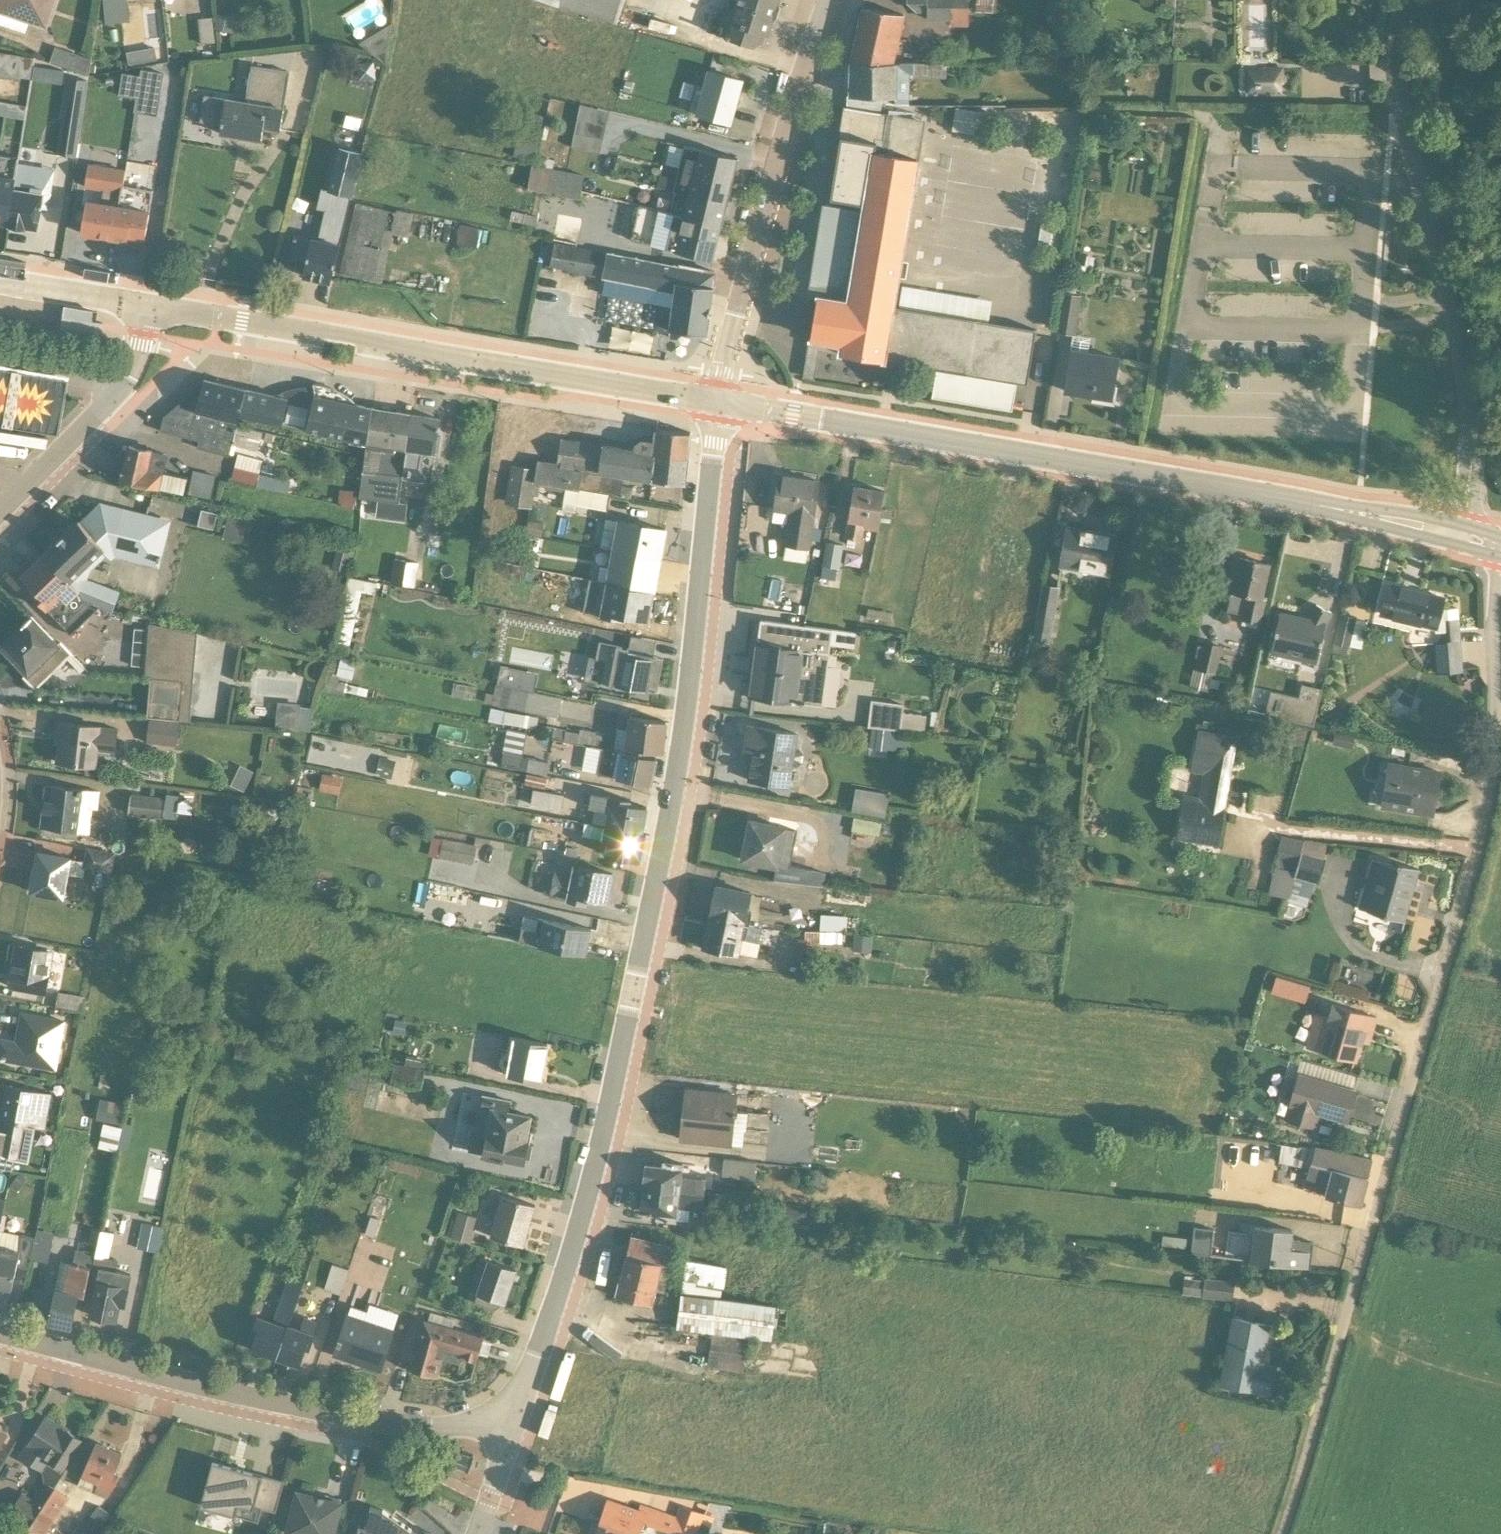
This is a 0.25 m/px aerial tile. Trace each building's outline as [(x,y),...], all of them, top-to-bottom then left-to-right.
[(25,32),(28,22),(46,28),(55,0),(0,0),(0,24),(25,32)] [(104,24),(128,22),(126,0),(103,0),(104,24)] [(552,5),(558,8),(559,6),(617,25),(625,0),(537,0),(552,5)] [(753,48),(761,45),(762,44),(764,35),(768,36),(780,0),(734,0),(732,8),(724,6),(723,7),(715,33),(753,48)] [(906,2),(916,12),(926,13),(926,20),(949,21),(950,27),(967,27),(967,0),(906,0),(906,2)] [(976,11),(995,12),(995,0),(976,0),(976,11)] [(860,8),(850,63),(894,63),(904,15),(860,8)] [(216,14),(213,29),(230,32),(233,18),(216,14)] [(212,18),(198,19),(200,43),(214,42),(212,18)] [(55,47),(49,62),(84,74),(89,59),(55,47)] [(154,48),(126,52),(128,65),(157,61),(154,48)] [(373,63),(356,65),(358,82),(375,80),(373,63)] [(845,109),(883,114),(884,103),(893,104),(908,104),(909,75),(912,75),(913,63),(850,63),(848,97),(846,97),(845,109)] [(913,78),(945,79),(945,69),(941,69),(941,64),(913,63),(913,78)] [(245,101),(284,107),(289,72),(251,66),(245,101)] [(139,75),(135,99),(133,113),(157,116),(163,72),(140,69),(139,75)] [(1283,69),(1243,70),(1244,98),(1283,97),(1283,69)] [(684,112),(730,124),(735,106),(743,80),(737,78),(706,70),(702,87),(691,84),(684,111),(684,112)] [(135,99),(139,75),(122,73),(121,73),(118,97),(135,99)] [(85,81),(67,78),(56,153),(74,156),(75,153),(85,81)] [(284,107),(245,101),(225,97),(225,99),(203,95),(199,122),(221,125),(219,135),(260,142),(263,128),(280,131),(284,107)] [(508,105),(498,158),(510,161),(511,156),(533,160),(544,100),(535,98),(533,109),(508,105)] [(571,147),(600,153),(608,112),(579,106),(571,147)] [(955,108),(951,131),(987,136),(991,113),(955,108)] [(812,379),(817,351),(935,369),(931,398),(1011,412),(1016,383),(1026,384),(1035,330),(891,305),(916,151),(921,121),(844,109),(834,164),(869,172),(864,212),(822,204),(807,296),(816,298),(803,377),(812,379)] [(683,146),(678,168),(731,180),(735,158),(683,146)] [(351,196),(361,153),(336,147),(316,238),(310,237),(296,236),(293,237),(287,262),(304,267),(302,276),(329,282),(349,196),(351,196)] [(7,226),(17,163),(18,159),(0,156),(0,224),(7,226)] [(17,163),(7,226),(24,228),(24,229),(36,231),(40,208),(48,209),(54,169),(17,163)] [(112,238),(121,183),(123,170),(89,164),(84,190),(102,193),(100,202),(86,200),(80,233),(112,238)] [(582,176),(531,166),(527,189),(578,198),(582,176)] [(674,192),(725,203),(731,180),(678,168),(673,191),(674,192)] [(121,183),(112,238),(127,241),(128,237),(144,240),(149,211),(153,189),(125,184),(121,183)] [(674,192),(670,213),(720,225),(725,203),(674,192)] [(355,203),(338,273),(381,283),(392,235),(407,238),(413,214),(395,209),(394,211),(355,203)] [(713,259),(720,225),(638,206),(630,241),(713,259)] [(1064,224),(1041,220),(1036,251),(1060,255),(1064,224)] [(459,242),(479,244),(480,224),(460,222),(459,242)] [(671,310),(668,334),(705,338),(713,272),(553,242),(549,267),(568,270),(568,272),(601,280),(601,282),(603,282),(601,296),(671,310)] [(1074,335),(1080,296),(1062,293),(1056,332),(1071,335),(1063,390),(1091,395),(1091,402),(1113,406),(1115,386),(1118,356),(1088,351),(1089,337),(1074,335)] [(257,450),(261,433),(261,432),(236,426),(245,389),(228,385),(217,382),(214,386),(202,383),(163,416),(158,430),(159,431),(198,440),(197,447),(198,448),(227,455),(228,455),(231,446),(230,445),(256,451),(257,450)] [(362,443),(366,444),(371,406),(354,403),(347,397),(338,390),(313,384),(312,386),(297,387),(285,390),(279,395),(245,389),(238,416),(239,416),(242,417),(242,420),(256,423),(257,420),(285,425),(347,440),(347,442),(361,445),(362,443)] [(398,504),(401,480),(410,414),(395,412),(394,409),(377,406),(376,407),(371,406),(358,498),(398,504)] [(401,480),(429,484),(438,436),(435,435),(438,419),(410,414),(401,480)] [(653,454),(687,460),(689,433),(656,429),(653,454)] [(651,482),(652,481),(653,454),(654,440),(640,439),(633,444),(633,448),(560,438),(556,462),(537,460),(535,469),(535,482),(578,490),(582,472),(623,478),(651,482)] [(127,444),(119,479),(182,494),(186,477),(163,472),(167,453),(127,444)] [(237,454),(230,480),(255,485),(262,461),(237,454)] [(652,481),(684,485),(684,484),(687,460),(653,454),(652,481)] [(535,469),(510,465),(504,504),(530,508),(535,482),(535,469)] [(193,470),(188,494),(210,499),(216,475),(193,470)] [(623,478),(582,472),(578,490),(630,498),(631,488),(622,486),(623,478)] [(811,528),(818,482),(779,476),(772,520),(787,524),(781,560),(805,564),(808,548),(809,548),(811,540),(819,541),(821,530),(821,529),(811,528)] [(545,484),(544,489),(563,492),(561,511),(574,513),(576,506),(605,510),(608,495),(545,484)] [(848,538),(847,545),(854,546),(856,539),(861,540),(863,529),(877,531),(883,492),(854,487),(846,537),(848,538)] [(41,553),(98,607),(111,612),(119,591),(88,578),(91,569),(106,555),(111,560),(114,557),(159,568),(171,520),(170,519),(100,501),(99,503),(79,521),(76,519),(41,552),(41,553)] [(217,513),(201,509),(197,525),(213,529),(217,513)] [(251,523),(227,517),(222,537),(246,543),(251,523)] [(660,559),(666,529),(617,519),(616,521),(604,518),(598,548),(610,550),(660,559)] [(543,523),(529,521),(527,536),(540,538),(543,523)] [(1109,576),(1116,533),(1107,532),(1107,533),(1079,529),(1079,527),(1065,524),(1057,567),(1109,576)] [(822,566),(821,578),(834,580),(836,568),(838,568),(842,545),(825,542),(821,566),(822,566)] [(353,550),(337,545),(331,568),(348,572),(353,550)] [(599,566),(596,581),(654,592),(660,559),(610,550),(607,567),(599,566)] [(98,607),(41,553),(19,575),(34,589),(30,593),(70,634),(98,607)] [(1268,564),(1239,558),(1226,611),(1240,614),(1240,618),(1261,623),(1267,596),(1261,595),(1268,564)] [(417,564),(393,560),(390,583),(414,587),(417,564)] [(347,655),(364,581),(348,578),(332,652),(347,655)] [(624,619),(648,623),(654,592),(596,581),(588,579),(582,614),(623,622),(624,619)] [(1041,584),(1031,640),(1049,642),(1058,587),(1041,584)] [(1434,673),(1460,671),(1456,608),(1441,604),(1442,598),(1442,597),(1388,584),(1387,585),(1380,615),(1439,630),(1440,641),(1432,641),(1434,673)] [(970,597),(962,635),(979,639),(987,601),(970,597)] [(1280,610),(1270,654),(1314,663),(1323,623),(1326,624),(1332,614),(1313,604),(1307,616),(1280,610)] [(868,609),(866,619),(890,623),(891,614),(868,609)] [(1366,622),(1338,614),(1329,652),(1345,656),(1347,646),(1360,649),(1366,622)] [(35,688),(70,653),(59,642),(56,644),(30,617),(1,645),(28,673),(24,677),(35,688)] [(753,697),(753,699),(821,708),(829,645),(853,649),(855,633),(760,620),(759,623),(757,623),(752,657),(756,658),(754,673),(753,672),(750,697),(753,697)] [(144,676),(192,680),(195,633),(149,624),(144,676)] [(145,630),(133,629),(131,666),(143,666),(145,630)] [(628,647),(598,641),(595,660),(606,662),(604,675),(601,674),(599,685),(647,694),(649,686),(657,687),(662,659),(627,653),(628,647)] [(1201,645),(1197,644),(1194,656),(1198,657),(1195,669),(1215,673),(1221,646),(1202,642),(1201,645)] [(355,662),(340,658),(337,676),(351,679),(355,662)] [(326,662),(318,691),(343,695),(344,693),(366,698),(367,690),(346,685),(348,679),(332,676),(335,663),(326,662)] [(533,692),(537,674),(500,666),(496,685),(533,692)] [(150,677),(146,717),(189,721),(192,680),(150,677)] [(1291,692),(1286,713),(1314,719),(1322,687),(1303,682),(1300,695),(1291,692)] [(453,685),(451,696),(474,700),(476,690),(453,685)] [(483,704),(557,718),(560,699),(495,685),(493,696),(484,694),(483,704)] [(871,700),(867,727),(899,730),(902,704),(871,700)] [(300,704),(277,702),(275,729),(307,732),(313,709),(300,707),(300,704)] [(527,728),(536,730),(538,718),(490,709),(487,723),(503,726),(503,725),(526,730),(527,728)] [(901,713),(899,730),(923,733),(925,716),(901,713)] [(618,714),(614,748),(661,753),(665,722),(618,714)] [(176,745),(178,721),(148,719),(146,742),(175,746),(176,745)] [(55,763),(96,768),(98,753),(114,755),(117,728),(56,720),(53,744),(56,744),(55,763)] [(746,780),(788,788),(792,765),(796,766),(801,763),(803,754),(799,749),(795,748),(797,732),(746,724),(741,751),(751,753),(746,780)] [(550,738),(550,740),(585,747),(585,746),(600,749),(603,734),(579,729),(578,734),(541,726),(539,735),(550,738)] [(872,729),(870,747),(895,750),(897,731),(872,729)] [(1181,793),(1173,838),(1217,846),(1237,736),(1197,729),(1189,772),(1201,774),(1197,795),(1181,793)] [(1291,744),(1302,747),(1306,731),(1295,729),(1291,744)] [(546,775),(548,763),(521,757),(526,733),(506,730),(501,755),(502,755),(500,766),(546,775)] [(1350,748),(1353,736),(1334,731),(1331,744),(1350,748)] [(600,749),(585,746),(585,747),(581,770),(650,785),(655,759),(600,749)] [(1386,761),(1379,807),(1432,817),(1440,769),(1387,760),(1386,761)] [(252,772),(239,766),(230,785),(243,792),(252,772)] [(324,772),(321,788),(340,791),(343,775),(324,772)] [(546,778),(526,774),(524,784),(544,788),(546,778)] [(856,785),(854,809),(888,813),(890,788),(856,785)] [(44,786),(40,826),(88,832),(91,808),(97,809),(99,792),(44,786)] [(532,790),(530,805),(560,810),(563,795),(532,790)] [(589,798),(585,797),(584,802),(588,803),(588,807),(593,808),(591,822),(641,833),(646,808),(628,804),(629,800),(591,792),(589,798)] [(164,798),(130,794),(128,815),(161,819),(164,798)] [(853,819),(851,830),(887,837),(889,823),(880,821),(879,823),(853,819)] [(641,833),(591,822),(583,821),(580,838),(600,841),(601,839),(605,840),(603,854),(640,861),(645,834),(641,833)] [(773,878),(822,885),(824,873),(789,866),(797,832),(750,821),(741,860),(775,868),(773,878)] [(475,861),(478,841),(433,836),(431,855),(475,861)] [(1294,871),(1303,841),(1280,836),(1273,867),(1294,871)] [(1323,858),(1325,843),(1303,841),(1294,871),(1286,899),(1285,902),(1306,908),(1313,882),(1316,883),(1324,859),(1323,858)] [(110,873),(114,853),(86,847),(83,861),(71,859),(71,856),(36,850),(29,893),(63,899),(68,875),(83,877),(85,868),(110,873)] [(1403,921),(1418,869),(1398,863),(1397,866),(1371,858),(1357,908),(1403,921)] [(587,898),(606,901),(611,874),(572,865),(570,873),(554,869),(553,871),(547,870),(542,893),(565,898),(565,901),(586,904),(587,898)] [(1286,899),(1294,871),(1273,867),(1267,894),(1286,899)] [(759,896),(716,887),(709,916),(754,926),(759,896)] [(846,916),(820,915),(819,929),(845,932),(846,916)] [(709,916),(703,946),(703,947),(738,954),(739,952),(754,955),(761,928),(754,926),(709,916)] [(521,928),(519,941),(585,954),(590,929),(538,918),(535,931),(521,928)] [(804,931),(804,943),(831,944),(831,943),(841,943),(841,932),(804,931)] [(869,953),(872,936),(853,934),(851,951),(869,953)] [(14,944),(7,988),(45,995),(53,951),(22,946),(14,944)] [(1276,974),(1273,991),(1307,999),(1311,981),(1276,974)] [(57,992),(55,1007),(81,1011),(84,997),(57,992)] [(1315,1012),(1305,1047),(1306,1047),(1354,1061),(1362,1037),(1368,1038),(1374,1017),(1331,1005),(1328,1017),(1315,1012)] [(56,1070),(65,1020),(20,1011),(14,1040),(0,1038),(0,1060),(56,1070)] [(500,1053),(498,1071),(506,1072),(506,1073),(539,1080),(546,1044),(508,1038),(506,1053),(500,1053)] [(423,1079),(424,1059),(395,1058),(394,1078),(423,1079)] [(1299,1062),(1283,1119),(1315,1128),(1319,1113),(1346,1120),(1354,1091),(1353,1091),(1356,1079),(1299,1062)] [(0,1084),(0,1103),(6,1104),(3,1120),(44,1128),(51,1093),(0,1084)] [(737,1095),(685,1090),(680,1138),(742,1145),(743,1130),(745,1130),(747,1112),(731,1110),(732,1106),(735,1106),(737,1095)] [(511,1099),(482,1094),(478,1110),(488,1112),(484,1132),(471,1130),(467,1151),(480,1154),(480,1157),(500,1161),(500,1160),(525,1164),(526,1160),(529,1161),(532,1145),(529,1144),(531,1132),(528,1131),(532,1113),(509,1109),(511,1099)] [(123,1103),(100,1099),(96,1121),(119,1125),(123,1103)] [(34,1127),(34,1126),(0,1120),(0,1169),(11,1171),(13,1158),(27,1161),(34,1127)] [(122,1122),(117,1149),(126,1150),(131,1124),(122,1122)] [(103,1124),(98,1149),(115,1152),(121,1127),(103,1124)] [(1276,1142),(1262,1142),(1261,1147),(1275,1148),(1274,1155),(1278,1156),(1278,1163),(1308,1168),(1306,1178),(1326,1183),(1323,1196),(1359,1205),(1371,1160),(1312,1146),(1296,1147),(1276,1143),(1276,1142)] [(723,1159),(721,1175),(754,1179),(755,1169),(768,1170),(769,1164),(723,1159)] [(644,1163),(641,1187),(703,1195),(704,1187),(710,1188),(711,1181),(705,1180),(706,1166),(662,1160),(661,1165),(644,1163)] [(1216,1178),(1215,1198),(1246,1200),(1248,1180),(1216,1178)] [(641,1187),(638,1211),(656,1213),(655,1218),(675,1220),(675,1219),(687,1220),(689,1209),(701,1210),(703,1195),(641,1187)] [(534,1204),(497,1194),(490,1219),(493,1220),(489,1235),(523,1245),(534,1204)] [(805,1223),(807,1209),(775,1205),(773,1220),(805,1223)] [(470,1243),(477,1217),(457,1212),(455,1219),(451,1219),(447,1235),(450,1236),(450,1238),(470,1243)] [(16,1266),(28,1268),(34,1238),(2,1232),(5,1216),(2,1215),(0,1225),(0,1287),(11,1289),(16,1266)] [(160,1227),(143,1223),(137,1248),(155,1252),(160,1227)] [(1291,1230),(1253,1225),(1249,1261),(1309,1268),(1312,1242),(1291,1238),(1291,1230)] [(91,1227),(88,1244),(96,1245),(100,1229),(91,1227)] [(1212,1230),(1193,1227),(1190,1253),(1209,1256),(1212,1230)] [(110,1258),(114,1231),(100,1229),(89,1280),(97,1282),(90,1315),(115,1320),(118,1304),(123,1305),(131,1274),(115,1270),(117,1260),(110,1258)] [(47,1262),(53,1235),(36,1231),(30,1258),(47,1262)] [(626,1253),(670,1264),(672,1258),(674,1247),(631,1236),(626,1253)] [(89,1280),(94,1254),(76,1251),(75,1251),(71,1263),(68,1263),(60,1261),(55,1288),(48,1322),(48,1323),(71,1327),(77,1296),(83,1297),(87,1280),(89,1280)] [(626,1253),(619,1282),(615,1297),(651,1306),(656,1288),(665,1290),(670,1264),(626,1253)] [(474,1302),(494,1309),(500,1302),(506,1285),(510,1286),(515,1270),(480,1257),(469,1291),(476,1294),(474,1302)] [(723,1288),(727,1267),(685,1259),(680,1293),(719,1298),(721,1288),(723,1288)] [(331,1264),(323,1289),(339,1294),(348,1270),(331,1264)] [(276,1357),(304,1281),(290,1276),(273,1323),(257,1318),(251,1333),(256,1335),(251,1348),(276,1357)] [(1183,1278),(1181,1294),(1231,1300),(1234,1282),(1204,1278),(1203,1281),(1183,1278)] [(680,1293),(676,1327),(712,1332),(747,1336),(770,1339),(775,1305),(719,1298),(680,1293)] [(365,1315),(349,1310),(348,1313),(346,1313),(332,1356),(380,1372),(394,1329),(364,1319),(365,1315)] [(424,1319),(410,1369),(436,1376),(441,1358),(458,1363),(460,1357),(476,1361),(478,1353),(487,1356),(491,1342),(482,1339),(483,1337),(442,1326),(445,1317),(429,1312),(427,1320),(424,1319)] [(308,1348),(316,1321),(304,1316),(299,1328),(288,1324),(276,1357),(297,1365),(298,1365),(304,1347),(307,1348),(308,1348)] [(1269,1323),(1231,1316),(1218,1385),(1268,1393),(1272,1369),(1262,1367),(1262,1366),(1269,1323)] [(712,1332),(706,1366),(742,1372),(747,1336),(712,1332)] [(27,1527),(54,1486),(65,1469),(64,1468),(82,1439),(45,1415),(17,1456),(42,1471),(42,1480),(31,1498),(21,1492),(8,1513),(27,1527)] [(120,1454),(96,1442),(77,1485),(106,1497),(116,1474),(112,1472),(120,1454)] [(452,1465),(468,1471),(473,1457),(457,1451),(452,1465)] [(284,1480),(212,1460),(199,1505),(257,1521),(261,1508),(275,1512),(284,1480)] [(27,1527),(38,1533),(44,1533),(68,1496),(54,1486),(27,1527)] [(340,1499),(325,1495),(323,1501),(314,1499),(314,1497),(297,1492),(286,1531),(295,1533),(330,1533),(340,1499)] [(671,1533),(699,1533),(701,1530),(708,1533),(714,1517),(695,1511),(679,1505),(675,1516),(639,1503),(636,1510),(606,1500),(603,1507),(604,1508),(601,1517),(599,1517),(598,1521),(594,1520),(591,1513),(586,1515),(586,1516),(582,1519),(586,1526),(594,1522),(597,1523),(593,1533),(638,1533),(642,1524),(644,1524),(645,1523),(645,1525),(668,1533),(671,1533)] [(283,1527),(288,1504),(279,1501),(273,1524),(283,1527)] [(109,1514),(96,1505),(84,1525),(96,1533),(109,1514)] [(356,1533),(406,1533),(411,1529),(382,1510),(370,1507),(365,1526),(358,1525),(356,1533)]
